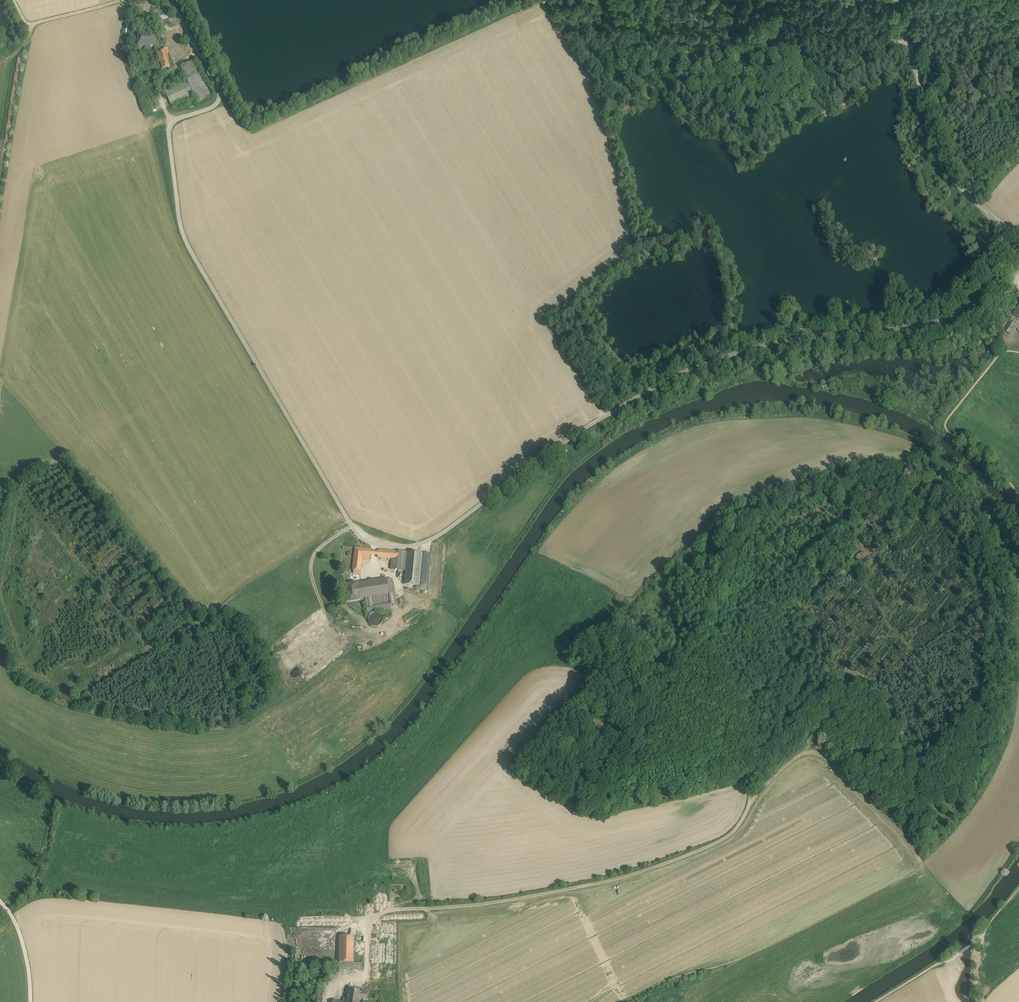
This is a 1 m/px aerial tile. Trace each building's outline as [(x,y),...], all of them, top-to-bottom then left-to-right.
[(156,34),(139,34),(138,47),(156,47),(156,34)] [(164,51),(159,52),(162,69),(169,67),(165,54),(169,53),(167,48),(163,49),(164,51)] [(194,61),(181,67),(188,82),(165,92),(171,105),(194,94),(198,104),(212,98),(194,61)] [(364,548),(355,548),(353,562),(362,563),(363,556),(364,548)] [(399,551),(364,548),(363,556),(378,558),(398,559),(399,551)] [(422,553),(407,552),(406,567),(405,577),(404,585),(419,586),(422,553)] [(362,563),(353,562),(352,570),(361,571),(362,563)] [(387,580),(357,584),(360,598),(365,597),(367,613),(391,610),(390,602),(374,604),(373,596),(389,594),(387,580)] [(357,583),(344,585),(347,603),(360,601),(360,598),(357,584),(357,583)] [(382,623),(383,620),(382,617),(381,615),(378,613),(376,613),(373,613),(371,615),(369,617),(368,620),(369,623),(371,625),(373,627),(376,627),(378,627),(381,625),(382,623)] [(300,651),(286,661),(292,669),(306,660),(300,651)] [(384,938),(371,938),(370,964),(389,964),(389,965),(391,965),(391,964),(397,964),(397,923),(384,922),(384,938)] [(335,929),(301,928),(300,948),(335,949),(335,929)] [(360,937),(340,936),(339,962),(363,963),(363,953),(360,953),(360,937)] [(363,963),(339,962),(339,969),(363,970),(363,963)] [(347,1001),(351,1001),(357,1001),(361,1001),(361,998),(364,999),(367,999),(368,993),(349,990),(347,1001)]
